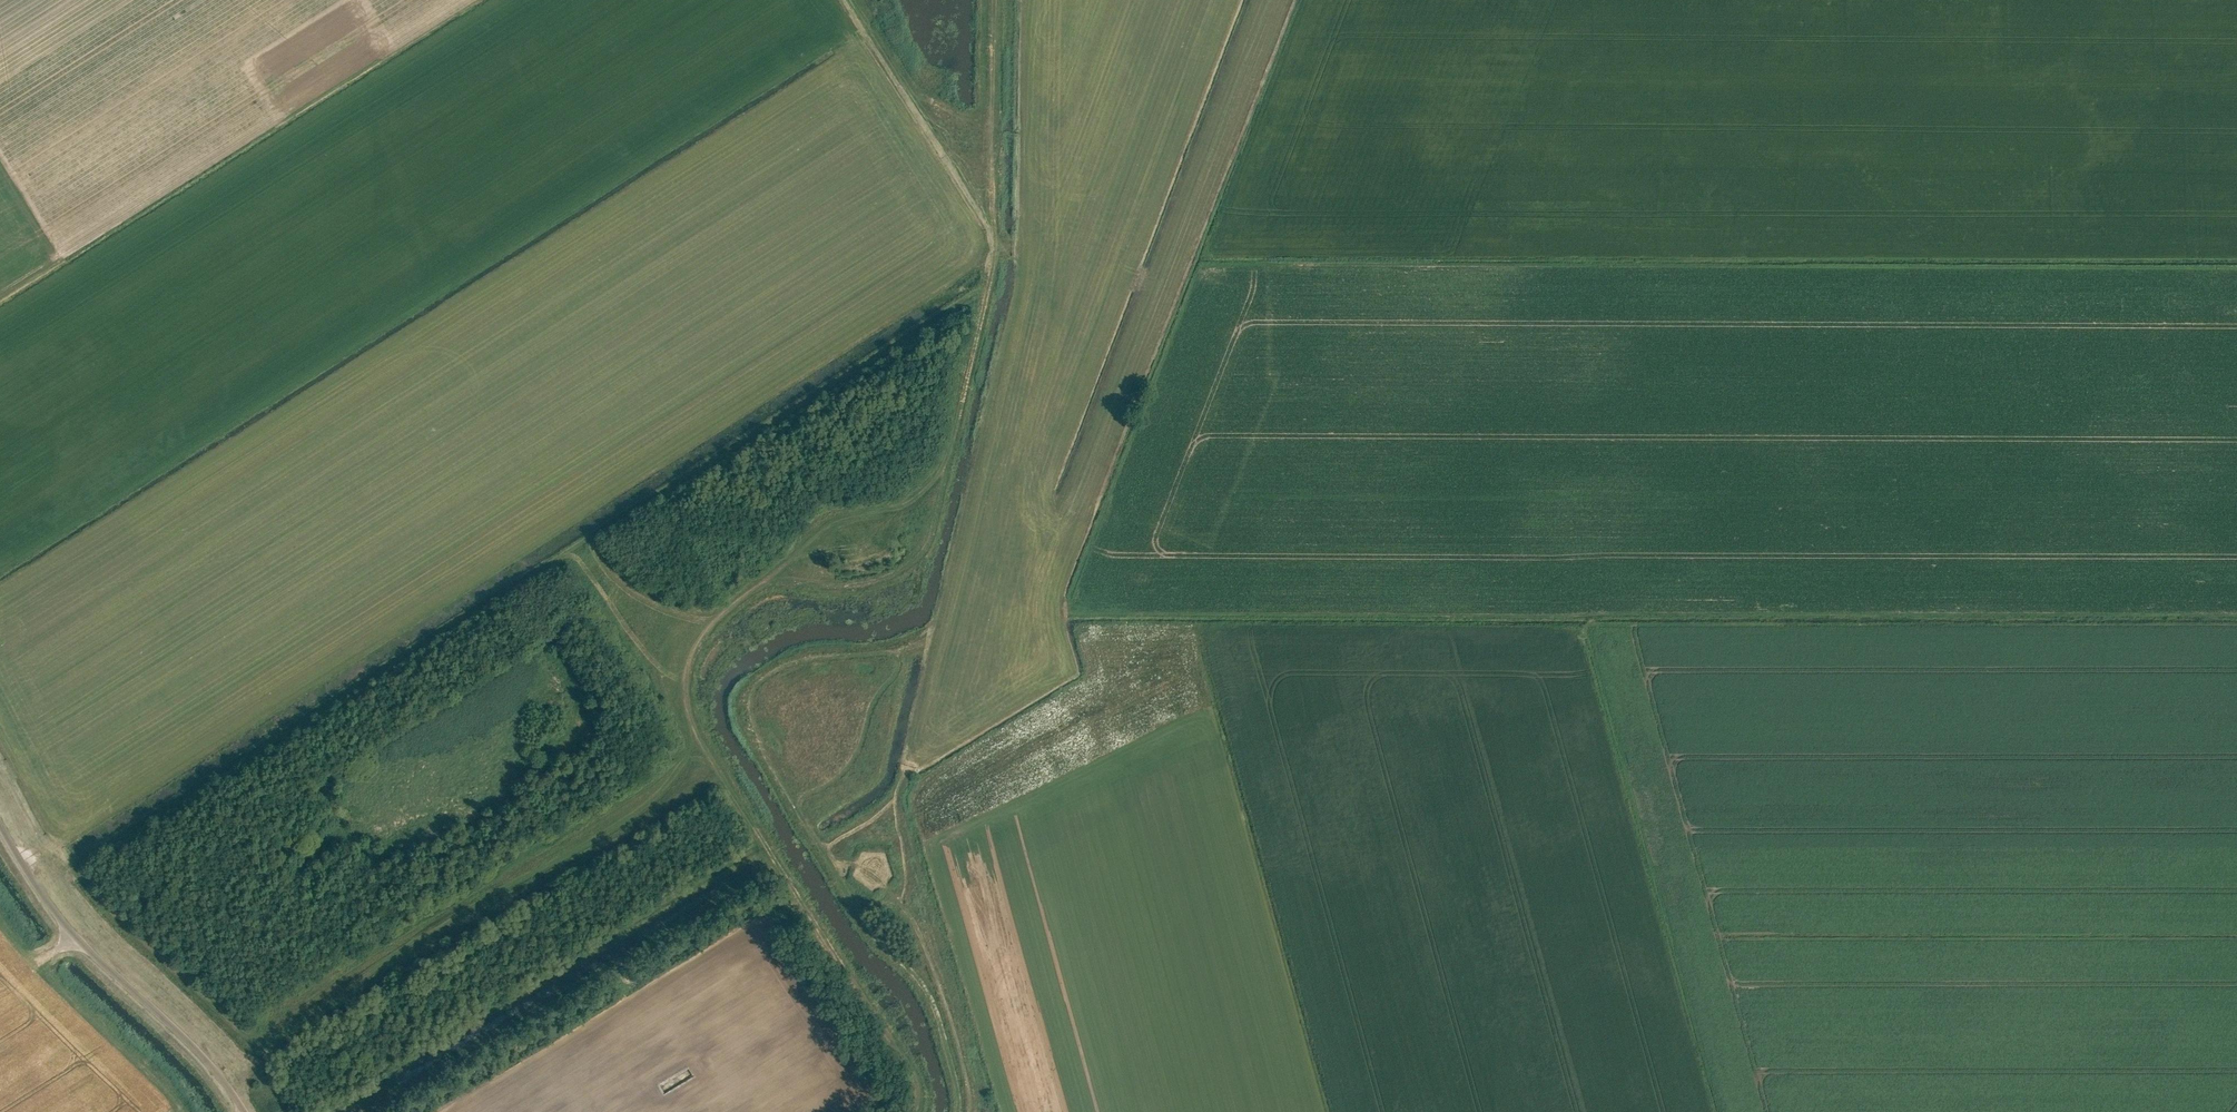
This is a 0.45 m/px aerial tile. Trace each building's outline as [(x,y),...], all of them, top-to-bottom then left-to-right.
[(664,1103),(659,1105),(658,1100),(641,1106),(643,1111),(667,1111),(664,1103)]
